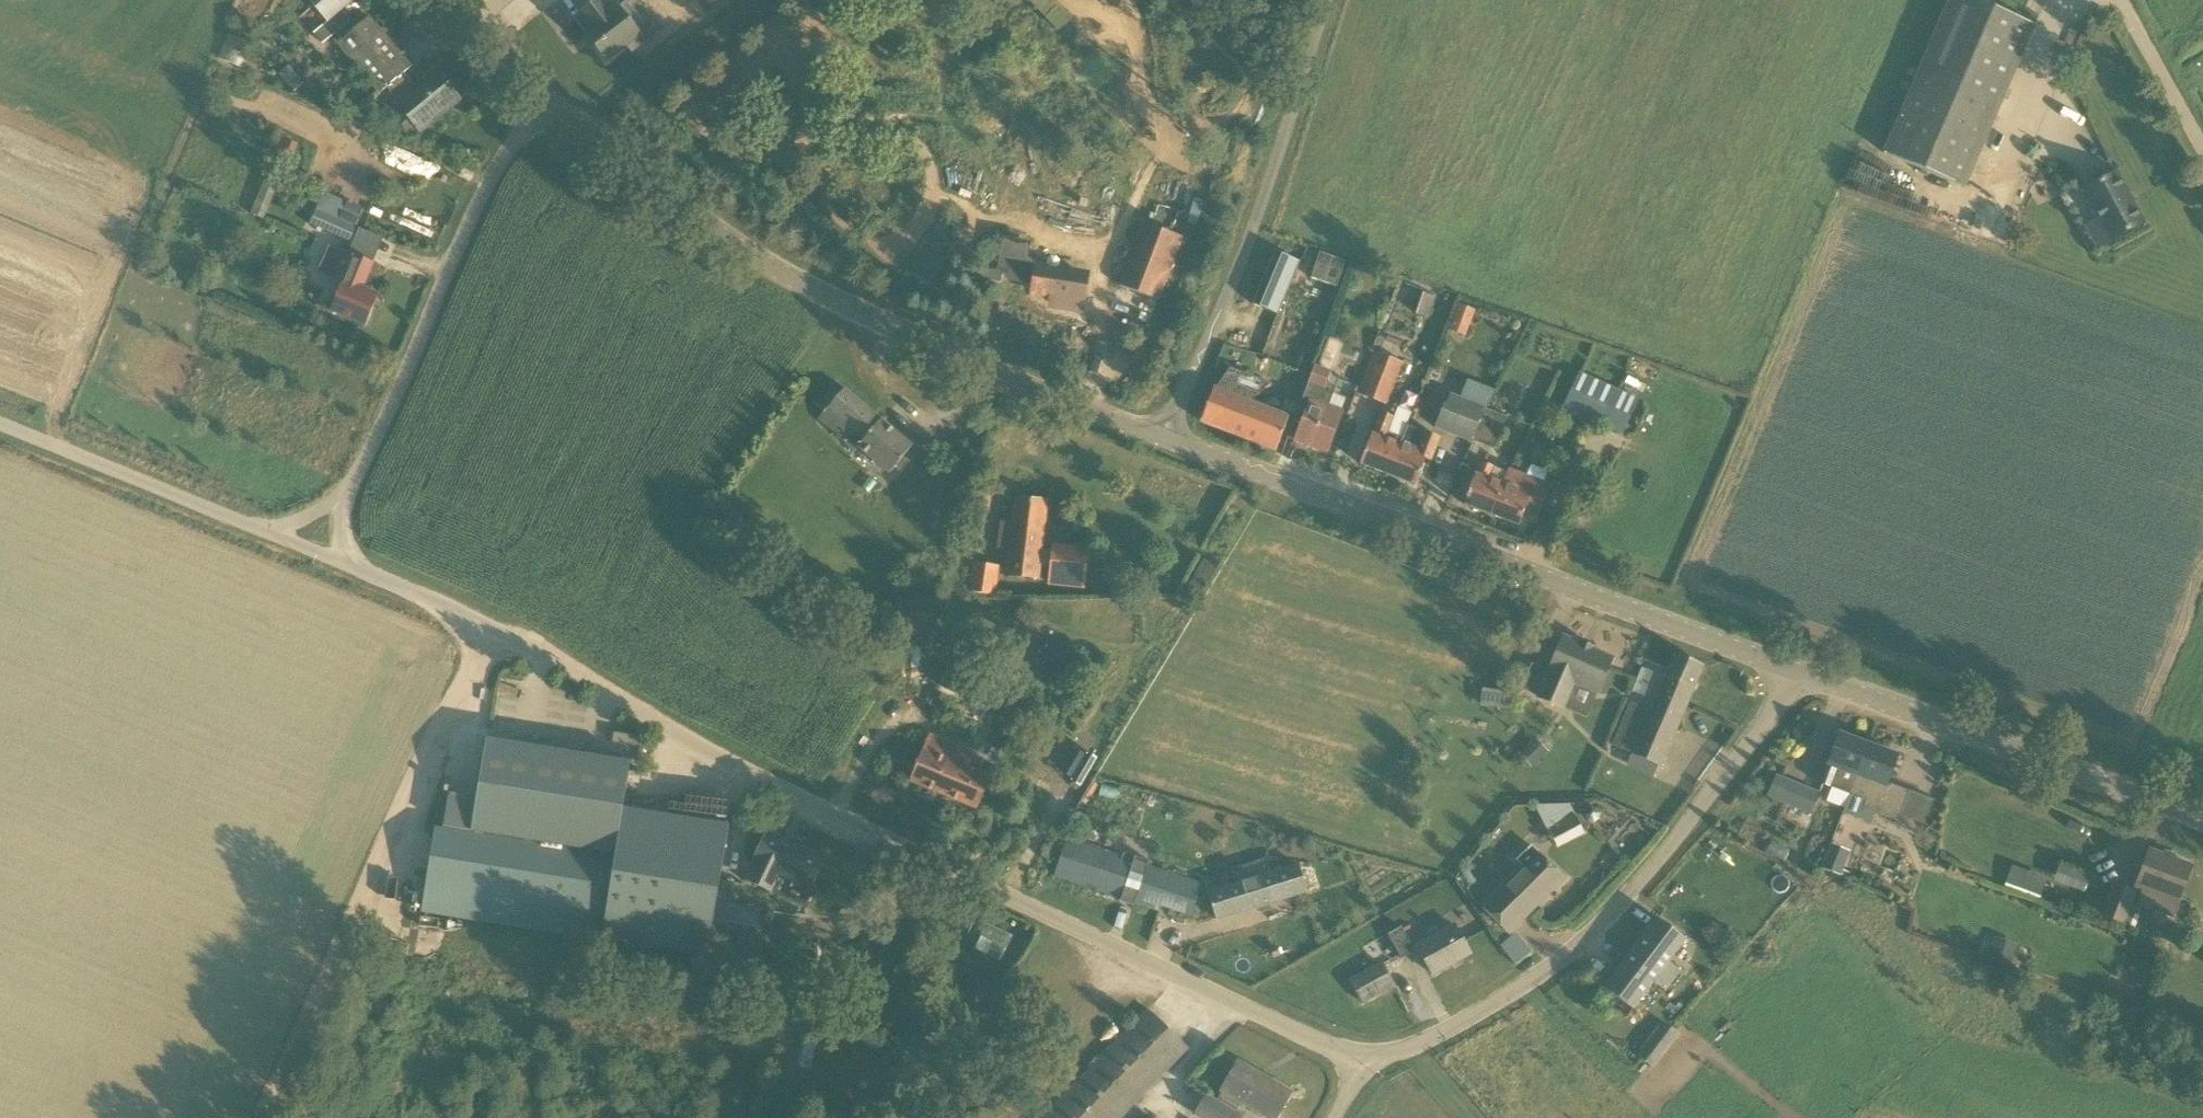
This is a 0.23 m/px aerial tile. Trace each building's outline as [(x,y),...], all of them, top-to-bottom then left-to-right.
[(327,22),(355,0),(310,0),(327,22)] [(640,35),(618,7),(615,10),(608,0),(599,0),(577,17),(588,31),(585,33),(606,61),(640,35)] [(1964,188),(2034,26),(1974,0),(1948,0),(1883,153),(1964,188)] [(379,94),(386,88),(404,73),(411,67),(369,17),(337,44),(379,94)] [(322,47),(332,39),(322,28),(313,36),(322,47)] [(415,87),(404,73),(386,88),(397,101),(394,103),(403,113),(396,120),(407,133),(414,127),(419,133),(460,100),(435,70),(415,87)] [(2109,241),(2143,223),(2116,172),(2081,191),(2109,241)] [(263,220),(278,184),(264,178),(249,215),(263,220)] [(316,214),(311,226),(350,240),(355,228),(363,209),(325,192),(316,214)] [(1142,223),(1119,286),(1157,300),(1181,237),(1142,223)] [(934,284),(948,262),(923,245),(909,268),(934,284)] [(343,283),(341,287),(331,311),(366,326),(378,296),(362,290),(373,263),(344,251),(333,279),(343,283)] [(1300,262),(1275,252),(1252,305),(1278,315),(1300,262)] [(1345,262),(1320,253),(1311,278),(1336,287),(1345,262)] [(1092,279),(1046,267),(1039,292),(1060,297),(1058,306),(1083,313),(1092,279)] [(1423,293),(1416,315),(1428,319),(1435,297),(1423,293)] [(1476,311),(1460,304),(1450,330),(1466,337),(1476,311)] [(1401,363),(1373,352),(1357,394),(1385,405),(1401,363)] [(1330,372),(1315,366),(1293,422),(1301,425),(1295,441),(1325,452),(1341,412),(1328,407),(1335,389),(1325,385),(1330,372)] [(1639,400),(1580,373),(1563,408),(1623,436),(1639,400)] [(1275,451),(1288,418),(1251,403),(1256,389),(1219,374),(1200,422),(1275,451)] [(858,448),(889,474),(912,447),(833,380),(814,404),(824,413),(818,419),(855,452),(858,448)] [(1472,444),(1473,441),(1486,409),(1451,394),(1446,406),(1444,406),(1435,428),(1472,444)] [(1505,419),(1486,409),(1473,441),(1493,449),(1505,419)] [(1361,465),(1388,475),(1402,438),(1389,433),(1394,418),(1381,413),(1372,435),(1361,465)] [(1407,426),(1402,438),(1388,475),(1415,486),(1425,459),(1431,461),(1440,438),(1426,433),(1407,426)] [(1464,505),(1491,515),(1503,485),(1489,480),(1494,467),(1481,462),(1475,475),(1464,505)] [(1503,485),(1491,515),(1519,526),(1524,512),(1537,518),(1549,487),(1508,471),(1503,485)] [(1045,500),(1016,499),(1012,526),(1002,525),(999,547),(1009,548),(1006,576),(1037,578),(1045,500)] [(1050,586),(1088,587),(1090,544),(1052,543),(1050,586)] [(1203,560),(1183,593),(1197,598),(1205,585),(1207,587),(1218,569),(1203,560)] [(994,596),(998,567),(973,563),(969,592),(994,596)] [(1597,693),(1612,659),(1591,650),(1592,648),(1581,643),(1580,645),(1563,637),(1549,672),(1538,697),(1563,708),(1574,682),(1597,693)] [(1631,703),(1624,721),(1613,747),(1660,767),(1703,666),(1675,653),(1650,711),(1631,703)] [(949,671),(942,689),(978,704),(986,686),(949,671)] [(614,731),(612,740),(639,745),(641,736),(614,731)] [(1816,782),(1832,788),(1849,794),(1867,746),(1838,735),(1827,763),(1823,761),(1816,782)] [(973,754),(929,736),(910,781),(977,809),(989,778),(967,769),(973,754)] [(449,794),(443,829),(614,858),(622,808),(630,762),(486,739),(477,798),(449,794)] [(1535,739),(1519,754),(1532,768),(1548,752),(1535,739)] [(610,755),(635,757),(637,745),(612,743),(610,755)] [(1867,746),(1849,794),(1866,801),(1864,807),(1898,820),(1909,792),(1890,784),(1886,785),(1897,757),(1867,746)] [(1811,814),(1819,794),(1775,775),(1766,796),(1811,814)] [(1580,826),(1570,806),(1537,807),(1552,839),(1580,826)] [(422,911),(600,939),(707,957),(710,942),(753,949),(759,910),(716,903),(729,826),(622,808),(614,858),(443,829),(435,828),(422,911)] [(785,841),(768,833),(752,865),(754,866),(747,881),(806,909),(813,893),(808,891),(823,859),(791,844),(790,846),(784,843),(785,841)] [(1200,885),(1067,842),(1056,875),(1160,909),(1161,905),(1190,915),(1200,885)] [(1831,844),(1821,869),(1840,877),(1850,852),(1831,844)] [(1482,908),(1508,934),(1564,878),(1531,846),(1516,860),(1524,868),(1482,908)] [(2149,851),(2135,888),(2177,903),(2191,867),(2149,851)] [(1236,885),(1208,894),(1216,920),(1320,888),(1314,869),(1299,866),(1271,875),(1266,860),(1232,871),(1236,885)] [(2005,882),(2041,896),(2048,878),(2012,864),(2005,882)] [(2058,868),(2057,886),(2086,887),(2087,870),(2058,868)] [(2103,918),(2122,925),(2133,893),(2114,886),(2103,918)] [(1668,962),(1685,940),(1657,919),(1604,988),(1644,1018),(1679,971),(1668,962)] [(1454,926),(1416,946),(1432,975),(1470,954),(1454,926)] [(1401,960),(1415,952),(1401,927),(1388,935),(1401,960)] [(1516,964),(1534,951),(1519,931),(1502,944),(1516,964)] [(2011,966),(2017,949),(1994,941),(1988,958),(2011,966)] [(1393,986),(1381,963),(1350,980),(1362,1004),(1393,986)] [(1039,1117),(1120,1117),(1190,1046),(1149,1006),(1039,1117)] [(1240,1102),(1268,1117),(1276,1117),(1291,1093),(1239,1063),(1216,1102),(1207,1097),(1196,1115),(1201,1117),(1241,1117),(1242,1117),(1234,1112),(1240,1102)]
